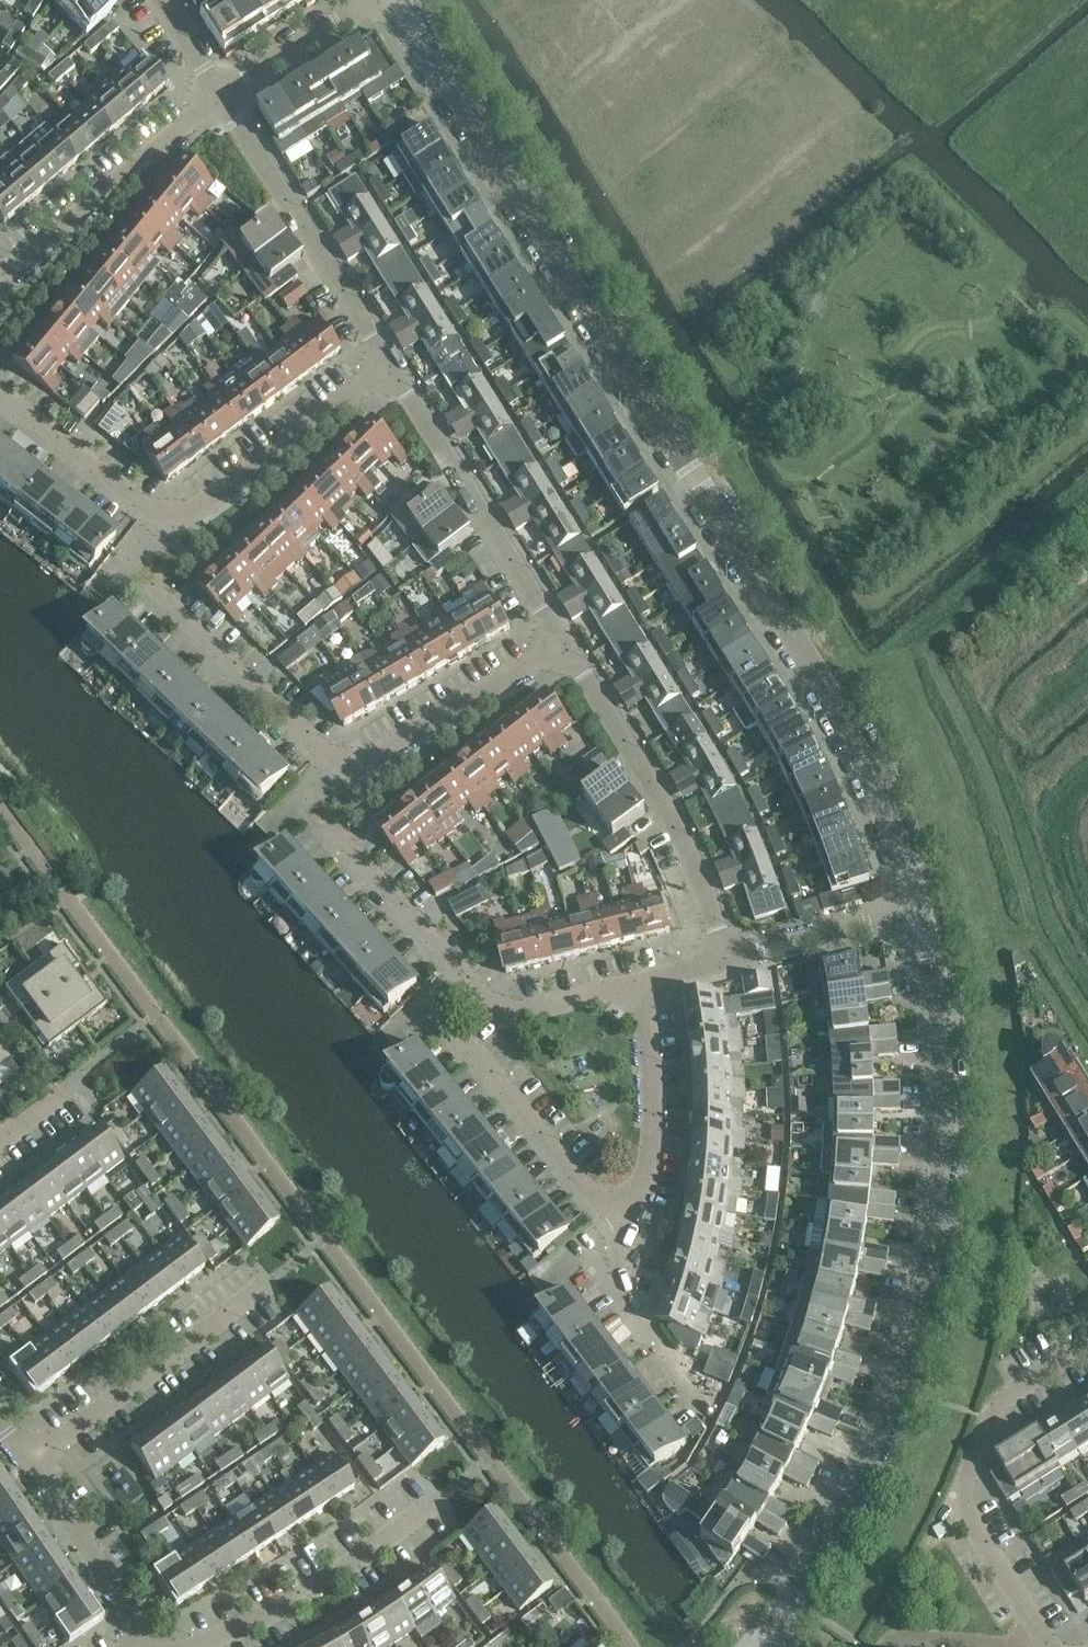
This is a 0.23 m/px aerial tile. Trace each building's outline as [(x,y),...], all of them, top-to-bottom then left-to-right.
[(52,1),(69,18),(88,0),(53,0),(52,1)] [(69,18),(86,35),(113,10),(109,5),(113,1),(113,0),(88,0),(69,18)] [(237,51),(237,50),(235,51),(233,46),(244,39),(221,0),(220,0),(200,13),(224,50),(223,51),(227,57),(237,51)] [(244,39),(247,43),(247,44),(257,38),(255,39),(253,34),(264,26),(248,0),(221,0),(244,39)] [(264,26),(267,31),(267,32),(277,26),(277,25),(275,26),(273,21),(285,14),(276,0),(248,0),(264,26)] [(285,14),(287,18),(287,19),(297,13),(295,14),(293,9),(305,1),(304,0),(276,0),(285,14)] [(40,7),(33,2),(26,13),(33,18),(40,7)] [(112,22),(104,29),(94,38),(100,44),(118,29),(112,22)] [(19,24),(11,35),(18,40),(26,29),(19,24)] [(18,40),(11,35),(4,46),(11,51),(18,40)] [(94,38),(84,46),(90,53),(100,44),(94,38)] [(351,53),(342,58),(363,92),(370,103),(407,80),(400,68),(393,72),(373,41),(364,47),(362,43),(350,50),(351,53)] [(20,56),(31,63),(36,56),(25,49),(20,56)] [(31,63),(42,71),(47,63),(36,56),(31,63)] [(142,56),(123,71),(148,101),(166,87),(167,87),(168,87),(142,56)] [(363,92),(342,58),(332,64),(331,62),(320,69),(343,105),(363,92)] [(58,68),(64,75),(74,66),(68,60),(58,68)] [(16,61),(11,66),(17,72),(23,66),(16,61)] [(11,66),(2,76),(8,82),(17,72),(11,66)] [(58,68),(48,77),(54,83),(64,75),(58,68)] [(346,110),(343,105),(320,69),(310,76),(311,78),(301,83),(326,123),(346,110)] [(105,87),(130,117),(148,101),(123,71),(105,87)] [(2,76),(0,78),(0,91),(8,82),(2,76)] [(20,78),(12,88),(18,94),(27,84),(20,78)] [(291,87),(280,94),(309,141),(329,128),(326,123),(301,83),(292,89),(291,87)] [(105,87),(87,102),(112,132),(130,117),(105,87)] [(309,141),(280,94),(270,101),(271,103),(260,109),(279,139),(274,142),(284,157),(309,141)] [(2,112),(11,102),(5,96),(0,101),(0,110),(2,112)] [(87,102),(70,116),(69,117),(94,147),(112,132),(87,102)] [(413,132),(431,120),(424,109),(406,121),(413,132)] [(94,147),(69,117),(51,133),(76,163),(94,147)] [(44,124),(26,139),(33,148),(58,178),(76,163),(51,133),(44,124)] [(395,143),(406,136),(401,128),(389,135),(395,143)] [(405,176),(448,150),(441,139),(439,140),(432,130),(392,155),(405,176)] [(383,150),(395,143),(389,135),(378,142),(383,150)] [(8,155),(40,193),(58,178),(33,148),(26,139),(8,155)] [(340,148),(327,156),(334,168),(348,160),(340,148)] [(405,176),(418,196),(458,171),(452,162),(454,160),(448,150),(405,176)] [(354,168),(366,161),(361,153),(349,160),(354,168)] [(22,208),(40,193),(8,155),(0,162),(0,182),(22,208)] [(166,177),(206,210),(212,202),(203,195),(213,183),(182,158),(166,177)] [(343,176),(354,168),(349,160),(338,167),(343,176)] [(458,171),(418,196),(430,216),(437,212),(473,190),(466,179),(464,180),(458,171)] [(371,181),(378,193),(386,188),(379,176),(371,181)] [(182,221),(189,211),(190,211),(199,218),(206,210),(166,177),(151,196),(182,221)] [(342,250),(386,222),(379,212),(357,177),(330,194),(344,216),(348,213),(356,226),(335,239),(342,250)] [(303,189),(309,197),(320,189),(315,181),(303,189)] [(18,211),(22,208),(0,182),(0,220),(4,225),(5,224),(4,223),(18,211)] [(378,193),(386,205),(394,200),(386,188),(378,193)] [(473,190),(437,212),(450,232),(483,211),(477,202),(479,201),(473,190)] [(151,196),(136,214),(175,246),(182,238),(173,231),(182,221),(151,196)] [(450,232),(462,252),(498,230),(491,219),(489,221),(483,211),(450,232)] [(136,214),(121,232),(151,257),(160,247),(169,254),(175,246),(136,214)] [(244,270),(286,239),(271,219),(260,227),(252,216),(221,240),(244,270)] [(403,233),(411,228),(404,217),(396,222),(403,233)] [(386,284),(414,267),(386,222),(342,250),(349,261),(370,248),(377,260),(373,263),(386,284)] [(419,240),(411,228),(403,233),(411,245),(419,240)] [(475,273),(509,252),(502,242),(504,241),(498,230),(462,252),(475,273)] [(121,232),(106,250),(145,283),(152,275),(143,267),(151,257),(121,232)] [(298,277),(290,266),(301,258),(286,239),(244,270),(267,301),(298,277)] [(106,250),(91,269),(130,301),(138,291),(145,283),(106,250)] [(475,273),(488,293),(523,271),(516,260),(515,261),(509,252),(475,273)] [(429,257),(421,262),(428,273),(436,268),(429,257)] [(419,326),(442,312),(414,267),(386,284),(400,306),(404,303),(419,326)] [(444,280),(436,268),(428,273),(436,285),(444,280)] [(91,269),(75,287),(114,320),(121,312),(130,301),(91,269)] [(500,313),(534,292),(528,283),(530,281),(523,271),(488,293),(500,313)] [(279,298),(288,309),(307,294),(299,283),(279,298)] [(207,301),(192,285),(174,308),(175,309),(187,319),(207,301)] [(75,287),(60,305),(90,330),(99,320),(108,328),(114,320),(75,287)] [(500,313),(513,333),(548,311),(542,300),(540,301),(534,292),(500,313)] [(454,314),(462,309),(455,297),(446,303),(454,314)] [(60,305),(45,323),(84,356),(99,338),(90,330),(60,305)] [(212,305),(201,316),(215,333),(228,324),(212,305)] [(159,326),(161,328),(170,336),(172,337),(188,321),(187,319),(175,309),(159,326)] [(469,321),(462,309),(454,314),(461,326),(469,321)] [(525,353),(559,332),(553,323),(555,321),(548,311),(513,333),(525,353)] [(443,374),(470,357),(442,312),(419,326),(398,340),(405,351),(426,338),(434,350),(429,353),(443,374)] [(289,326),(319,367),(339,352),(316,320),(304,329),(297,320),(289,326)] [(195,321),(178,338),(186,349),(206,336),(195,321)] [(45,323),(30,342),(60,367),(69,357),(77,364),(84,356),(45,323)] [(277,349),(300,381),(319,367),(289,326),(280,332),(287,341),(277,349)] [(170,336),(161,328),(145,346),(153,354),(170,336)] [(525,353),(538,373),(573,351),(567,340),(565,342),(559,332),(525,353)] [(479,354),(487,349),(480,338),(472,343),(479,354)] [(60,367),(30,342),(14,361),(53,394),(61,384),(52,377),(60,367)] [(251,354),(281,395),(300,381),(277,349),(266,357),(259,348),(251,354)] [(494,361),(487,349),(479,354),(486,366),(494,361)] [(551,394),(584,373),(578,363),(580,362),(573,351),(538,373),(551,394)] [(234,371),(262,409),(281,395),(251,354),(242,361),(244,363),(234,371)] [(170,364),(162,356),(145,372),(153,380),(170,364)] [(475,416),(498,402),(470,357),(443,374),(456,396),(460,393),(475,416)] [(128,361),(111,378),(121,387),(122,386),(138,370),(128,361)] [(212,383),(243,424),(262,409),(234,371),(223,379),(221,377),(212,383)] [(551,394),(563,414),(599,392),(592,381),(590,382),(584,373),(551,394)] [(504,395),(512,389),(505,378),(497,383),(504,395)] [(200,406),(224,438),(243,424),(212,383),(204,389),(211,398),(200,406)] [(97,385),(91,392),(101,400),(102,401),(104,403),(109,398),(111,396),(97,385)] [(519,401),(512,389),(504,395),(511,406),(519,401)] [(85,417),(101,400),(91,392),(76,409),(85,417)] [(576,434),(609,413),(603,404),(605,402),(599,392),(563,414),(576,434)] [(175,411),(205,452),(224,438),(200,406),(193,397),(175,411)] [(121,399),(97,423),(111,437),(135,413),(121,399)] [(499,464),(526,447),(498,402),(475,416),(490,440),(485,442),(499,464)] [(162,435),(186,466),(205,452),(175,411),(166,418),(173,427),(162,435)] [(579,460),(588,454),(624,432),(617,421),(615,423),(609,413),(576,434),(566,440),(579,460)] [(529,435),(537,430),(530,418),(522,424),(529,435)] [(375,420),(357,438),(384,466),(393,457),(401,465),(410,457),(375,420)] [(156,425),(136,441),(146,455),(166,481),(186,466),(162,435),(156,425)] [(545,442),(537,430),(529,435),(537,447),(545,442)] [(601,474),(634,453),(628,444),(630,443),(624,432),(588,454),(601,474)] [(339,454),(375,491),(382,483),(374,475),(384,466),(357,438),(339,454)] [(135,439),(123,448),(139,460),(146,455),(136,441),(135,439)] [(21,460),(3,446),(0,449),(0,488),(21,460)] [(526,447),(499,464),(512,486),(516,483),(524,495),(519,498),(526,509),(554,492),(526,447)] [(601,474),(614,494),(649,472),(642,461),(640,463),(634,453),(601,474)] [(339,454),(322,470),(350,499),(359,490),(367,498),(375,491),(339,454)] [(554,475),(563,470),(555,459),(547,464),(554,475)] [(13,510),(40,475),(21,460),(0,488),(0,500),(13,510)] [(322,470),(305,487),(340,523),(348,516),(347,515),(356,506),(350,499),(322,470)] [(570,482),(563,470),(554,475),(562,487),(570,482)] [(627,515),(660,494),(654,484),(655,483),(649,472),(614,494),(627,515)] [(13,510),(32,525),(59,490),(40,475),(13,510)] [(305,487),(288,503),(315,532),(325,522),(333,531),(340,523),(305,487)] [(59,490),(32,525),(51,540),(78,504),(59,490)] [(517,530),(538,517),(545,529),(541,532),(555,554),(582,537),(554,492),(526,509),(510,518),(509,518),(517,530)] [(415,545),(457,514),(442,494),(421,510),(413,499),(392,515),(415,545)] [(579,516),(588,510),(580,499),(572,504),(579,516)] [(665,502),(631,523),(645,544),(680,522),(673,511),(671,512),(665,502)] [(288,503),(271,520),(306,557),(313,549),(312,547),(321,538),(315,532),(288,503)] [(51,540),(69,554),(97,519),(78,504),(51,540)] [(595,522),(588,510),(579,516),(587,527),(595,522)] [(459,560),(451,550),(472,534),(457,514),(415,545),(434,569),(424,576),(429,584),(439,577),(438,576),(459,560)] [(97,519),(69,554),(89,569),(116,534),(97,519)] [(298,564),(306,557),(271,520),(253,536),(287,571),(297,562),(298,564)] [(680,522),(645,544),(657,564),(690,543),(685,534),(687,532),(680,522)] [(374,536),(373,535),(366,528),(355,539),(363,547),(374,536)] [(253,536),(236,552),(272,589),(279,582),(278,580),(287,571),(253,536)] [(582,537),(555,554),(568,575),(572,572),(580,585),(576,588),(582,599),(610,582),(582,537)] [(690,543),(657,564),(670,584),(705,562),(698,551),(696,553),(690,543)] [(610,565),(619,560),(611,549),(603,554),(610,565)] [(219,569),(247,597),(256,588),(264,597),(272,589),(236,552),(219,569)] [(624,557),(619,560),(610,565),(623,586),(634,579),(628,570),(632,568),(624,557)] [(467,578),(478,569),(470,558),(459,566),(467,578)] [(369,561),(355,573),(363,583),(377,571),(369,561)] [(705,562),(670,584),(682,604),(716,583),(710,574),(712,573),(705,562)] [(219,569),(201,586),(237,623),(245,615),(237,606),(247,597),(219,569)] [(335,588),(344,597),(344,598),(363,583),(355,573),(355,572),(335,588)] [(371,584),(372,584),(377,591),(381,596),(392,588),(382,575),(371,584)] [(582,599),(566,609),(573,620),(594,607),(602,619),(597,622),(611,644),(638,626),(610,582),(582,599)] [(716,583),(682,604),(695,624),(730,602),(723,591),(721,593),(716,583)] [(358,605),(377,591),(372,584),(354,598),(358,605)] [(489,641),(511,628),(485,584),(475,590),(480,600),(469,607),(489,641)] [(335,587),(317,603),(324,611),(325,612),(344,597),(335,588),(335,587)] [(636,589),(628,594),(636,606),(644,600),(636,589)] [(469,653),(489,641),(469,607),(464,599),(453,606),(452,604),(443,609),(469,653)] [(651,612),(644,600),(636,606),(643,617),(651,612)] [(324,611),(317,603),(316,602),(299,616),(307,626),(324,611)] [(333,613),(334,613),(339,620),(341,623),(355,612),(347,602),(333,613)] [(730,602),(695,624),(707,645),(741,624),(735,614),(737,613),(730,602)] [(115,608),(85,640),(83,642),(83,644),(82,645),(82,647),(83,648),(83,650),(84,651),(85,653),(86,654),(88,654),(89,655),(91,655),(93,655),(94,654),(96,653),(97,652),(103,657),(134,625),(115,608)] [(469,653),(443,609),(434,614),(440,624),(428,631),(448,665),(469,653)] [(321,634),(339,620),(334,613),(315,627),(321,634)] [(741,624),(707,645),(720,665),(755,643),(749,632),(747,633),(741,624)] [(103,657),(120,674),(151,641),(134,625),(103,657)] [(448,665),(428,631),(424,625),(413,632),(411,628),(402,633),(427,677),(448,665)] [(632,678),(639,689),(666,671),(638,626),(611,644),(624,665),(629,662),(636,675),(632,678)] [(661,646),(669,641),(661,629),(653,634),(661,646)] [(393,640),(382,647),(407,689),(427,677),(402,633),(393,639),(393,640)] [(120,674),(137,690),(168,658),(151,641),(120,674)] [(676,652),(669,641),(661,646),(668,657),(676,652)] [(755,643),(720,665),(733,685),(766,664),(760,655),(762,653),(755,643)] [(300,644),(279,661),(287,671),(308,654),(300,644)] [(407,689),(382,647),(371,653),(370,652),(361,658),(387,701),(407,689)] [(137,690),(154,706),(185,674),(168,658),(137,690)] [(361,658),(340,670),(366,714),(387,701),(361,658)] [(766,664),(733,685),(745,705),(781,683),(774,672),(772,674),(766,664)] [(340,670),(319,682),(345,726),(366,714),(340,670)] [(686,686),(694,681),(687,670),(679,675),(686,686)] [(666,671),(639,689),(646,699),(650,697),(658,709),(653,712),(667,733),(694,716),(666,671)] [(154,706),(171,723),(202,690),(185,674),(154,706)] [(702,693),(694,681),(686,686),(693,698),(702,693)] [(745,705),(734,712),(747,732),(758,725),(791,705),(785,695),(787,694),(781,683),(745,705)] [(171,723),(189,739),(220,707),(202,690),(171,723)] [(529,708),(560,748),(568,742),(561,733),(572,724),(548,693),(529,708)] [(758,725),(770,745),(806,724),(799,713),(797,714),(791,705),(758,725)] [(189,739),(206,756),(237,723),(220,707),(189,739)] [(560,748),(529,708),(510,723),(534,754),(545,746),(552,755),(560,748)] [(711,726),(719,721),(712,709),(704,715),(711,726)] [(685,752),(699,776),(723,762),(708,736),(694,716),(667,733),(681,755),(685,752)] [(727,733),(719,721),(711,726),(718,738),(727,733)] [(206,756),(223,772),(254,740),(237,723),(206,756)] [(534,754),(510,723),(491,737),(523,777),(531,771),(524,762),(534,754)] [(806,724),(770,745),(781,765),(816,747),(810,736),(812,735),(806,724)] [(523,777),(491,737),(472,752),(497,783),(507,775),(514,784),(523,777)] [(223,772),(241,788),(271,756),(254,740),(223,772)] [(781,765),(791,786),(829,768),(824,757),(821,758),(816,747),(781,765)] [(735,765),(743,760),(736,748),(728,753),(735,765)] [(597,749),(582,760),(592,773),(607,762),(597,749)] [(502,790),(497,783),(472,752),(453,767),(485,807),(493,800),(491,798),(502,790)] [(271,756),(241,788),(259,806),(289,773),(271,756)] [(750,772),(743,760),(735,765),(742,777),(750,772)] [(708,801),(719,824),(748,810),(737,788),(723,762),(699,776),(712,799),(708,801)] [(485,807),(453,767),(435,781),(459,812),(469,804),(476,813),(485,807)] [(829,768),(791,786),(801,807),(837,791),(832,781),(834,780),(829,768)] [(633,840),(632,838),(625,829),(646,814),(617,773),(595,789),(588,778),(567,794),(574,804),(585,797),(615,837),(604,845),(612,855),(633,840)] [(459,812),(435,781),(416,796),(447,836),(456,829),(449,820),(459,812)] [(755,804),(764,799),(758,787),(749,791),(755,804)] [(801,807),(810,829),(848,813),(844,801),(842,802),(837,791),(801,807)] [(447,836),(416,796),(397,810),(422,841),(428,849),(438,840),(440,842),(447,836)] [(770,812),(764,799),(755,804),(761,816),(770,812)] [(422,841),(397,810),(378,826),(409,866),(418,858),(411,850),(422,841)] [(729,861),(734,873),(769,859),(758,832),(748,810),(719,824),(729,846),(734,844),(739,857),(729,861)] [(554,811),(534,821),(560,871),(578,861),(554,811)] [(848,813),(810,829),(818,850),(855,836),(851,825),(853,825),(848,813)] [(773,844),(782,840),(777,827),(768,831),(773,844)] [(533,834),(516,848),(516,849),(521,855),(539,846),(533,834)] [(818,850),(826,872),(866,859),(861,847),(859,848),(855,836),(818,850)] [(787,853),(782,840),(773,844),(778,856),(787,853)] [(276,852),(255,871),(253,874),(252,875),(252,877),(252,879),(253,880),(253,882),(254,883),(255,883),(256,884),(257,885),(259,886),(260,886),(262,886),(264,886),(266,885),(267,884),(272,889),(305,859),(288,841),(276,852)] [(646,841),(637,845),(642,855),(651,850),(646,841)] [(531,860),(539,876),(551,869),(543,853),(531,860)] [(611,859),(608,853),(602,855),(607,875),(629,869),(626,855),(611,859)] [(492,855),(472,870),(478,878),(501,866),(492,855)] [(605,870),(602,858),(589,862),(592,874),(605,870)] [(272,889),(288,907),(321,877),(305,859),(272,889)] [(507,870),(509,878),(531,873),(528,859),(507,870)] [(756,920),(787,911),(779,887),(769,859),(734,873),(721,877),(720,877),(721,879),(722,878),(726,889),(749,881),(753,894),(748,896),(756,920)] [(833,895),(821,898),(821,899),(825,912),(826,913),(837,910),(847,907),(862,903),(858,888),(871,884),(867,871),(869,870),(866,859),(826,872),(833,895)] [(454,872),(460,884),(461,887),(478,878),(472,870),(468,864),(454,872)] [(788,885),(797,882),(793,868),(784,872),(788,885)] [(0,873),(7,882),(12,878),(5,869),(0,873)] [(642,869),(630,872),(633,885),(645,882),(642,869)] [(428,883),(436,896),(460,884),(454,872),(453,870),(428,883)] [(321,877),(288,907),(304,924),(337,894),(321,877)] [(802,895),(797,882),(788,885),(792,898),(802,895)] [(647,938),(671,932),(661,894),(647,897),(645,886),(634,889),(647,938)] [(450,902),(457,917),(490,903),(483,888),(450,902)] [(627,902),(614,905),(624,944),(647,938),(634,889),(624,891),(627,902)] [(337,894),(304,924),(320,942),(353,912),(337,894)] [(624,944),(614,905),(602,909),(599,898),(589,900),(601,949),(624,944)] [(581,914),(568,917),(578,955),(601,949),(589,900),(578,903),(581,914)] [(552,907),(541,910),(542,912),(554,961),(578,955),(568,917),(555,920),(552,909),(552,907)] [(532,914),(519,918),(522,929),(532,967),(554,961),(542,912),(541,910),(531,912),(532,914)] [(320,942),(336,960),(369,929),(353,912),(320,942)] [(506,919),(494,921),(495,924),(507,973),(532,967),(522,929),(519,918),(506,921),(506,919)] [(336,960),(352,977),(385,947),(369,929),(336,960)] [(56,996),(76,982),(69,973),(79,966),(64,945),(35,967),(56,996)] [(352,977),(368,994),(401,964),(385,947),(352,977)] [(1013,957),(1016,971),(1027,964),(1020,953),(1013,957)] [(325,968),(318,960),(310,967),(317,975),(325,968)] [(826,997),(891,986),(889,973),(870,976),(863,980),(860,963),(821,971),(826,997)] [(401,964),(368,994),(385,1013),(418,983),(401,964)] [(56,996),(35,967),(5,989),(21,1010),(31,1002),(37,1010),(56,996)] [(727,1018),(736,1017),(777,1011),(772,975),(745,979),(748,997),(725,1001),(727,1018)] [(56,996),(78,1025),(108,1003),(92,983),(82,990),(76,982),(56,996)] [(780,986),(782,999),(792,998),(790,985),(780,986)] [(826,997),(830,1022),(869,1018),(867,1001),(874,1002),(893,999),(891,986),(826,997)] [(684,1001),(688,1024),(727,1018),(725,1001),(723,992),(706,996),(704,989),(685,994),(686,1000),(684,1001)] [(56,996),(37,1010),(44,1019),(34,1027),(49,1047),(78,1025),(56,996)] [(688,1024),(692,1047),(742,1041),(741,1031),(738,1031),(736,1017),(727,1018),(688,1024)] [(766,1038),(781,1036),(778,1017),(764,1019),(766,1038)] [(833,1048),(898,1042),(897,1029),(878,1031),(871,1034),(869,1018),(830,1022),(833,1048)] [(692,1047),(694,1070),(733,1067),(732,1053),(743,1052),(742,1041),(692,1047)] [(14,1060),(0,1042),(0,1071),(14,1060)] [(833,1048),(835,1073),(874,1071),(873,1055),(880,1057),(899,1055),(898,1042),(833,1048)] [(405,1056),(384,1073),(381,1076),(381,1078),(380,1079),(381,1081),(381,1083),(382,1084),(383,1085),(384,1087),(385,1088),(387,1088),(389,1089),(390,1089),(392,1088),(393,1088),(395,1087),(399,1092),(434,1064),(418,1045),(405,1056)] [(1044,1093),(1079,1072),(1069,1056),(1067,1054),(1065,1052),(1063,1051),(1060,1049),(1058,1048),(1055,1047),(1052,1047),(1050,1047),(1049,1047),(1048,1047),(1047,1050),(1046,1052),(1046,1054),(1046,1057),(1046,1059),(1046,1062),(1031,1071),(1044,1093)] [(399,1092),(414,1111),(449,1083),(434,1064),(399,1092)] [(694,1070),(695,1093),(746,1091),(746,1080),(734,1081),(733,1067),(694,1070)] [(132,1094),(147,1114),(179,1090),(164,1070),(132,1094)] [(836,1099),(901,1098),(901,1085),(882,1085),(875,1088),(874,1071),(835,1073),(836,1099)] [(1044,1093),(1054,1109),(1057,1113),(1087,1094),(1087,1087),(1079,1072),(1044,1093)] [(774,1078),(771,1081),(772,1090),(785,1089),(785,1084),(785,1078),(774,1078)] [(414,1111),(429,1129),(464,1101),(449,1083),(414,1111)] [(768,1110),(785,1109),(785,1089),(772,1090),(768,1090),(768,1110)] [(147,1114),(161,1133),(193,1109),(179,1090),(147,1114)] [(695,1093),(696,1116),(744,1116),(743,1101),(746,1101),(746,1091),(695,1093)] [(1048,1123),(1059,1117),(1070,1134),(1087,1122),(1087,1094),(1057,1113),(1054,1109),(1043,1115),(1048,1123)] [(836,1099),(836,1125),(875,1126),(875,1109),(882,1111),(901,1111),(901,1098),(836,1099)] [(808,1100),(792,1100),(791,1100),(792,1115),(808,1114),(808,1100)] [(429,1129),(444,1148),(479,1119),(464,1101),(429,1129)] [(175,1152),(207,1128),(193,1109),(161,1133),(175,1152)] [(1043,1115),(1031,1122),(1036,1131),(1048,1123),(1043,1115)] [(696,1116),(695,1139),(746,1141),(746,1131),(743,1131),(744,1116),(696,1116)] [(444,1148),(459,1166),(494,1138),(479,1119),(444,1148)] [(107,1126),(115,1137),(124,1131),(115,1120),(107,1126)] [(1082,1154),(1087,1150),(1087,1122),(1070,1134),(1082,1154)] [(825,1125),(824,1151),(901,1154),(901,1141),(882,1140),(875,1142),(875,1126),(836,1125),(825,1125)] [(772,1142),(785,1143),(785,1127),(773,1126),(772,1142)] [(175,1152),(189,1171),(221,1147),(207,1128),(175,1152)] [(100,1129),(81,1144),(105,1176),(125,1161),(100,1129)] [(124,1131),(115,1137),(124,1148),(132,1142),(124,1131)] [(459,1166),(474,1185),(509,1157),(494,1138),(459,1166)] [(694,1162),(733,1165),(734,1151),(746,1152),(746,1141),(695,1139),(694,1162)] [(785,1143),(772,1142),(771,1158),(784,1159),(785,1143)] [(62,1158),(86,1190),(105,1176),(81,1144),(62,1158)] [(189,1171),(203,1190),(236,1165),(221,1147),(189,1171)] [(824,1151),(823,1175),(833,1176),(872,1180),(874,1163),(881,1166),(900,1167),(901,1154),(824,1151)] [(474,1185),(489,1203),(524,1175),(509,1157),(474,1185)] [(86,1190),(62,1158),(43,1172),(67,1204),(86,1190)] [(135,1164),(144,1175),(151,1170),(143,1159),(135,1164)] [(790,1170),(799,1171),(800,1159),(791,1159),(790,1170)] [(694,1162),(692,1185),(742,1191),(743,1180),(741,1180),(742,1166),(733,1165),(694,1162)] [(203,1190),(218,1209),(250,1184),(236,1165),(203,1190)] [(1031,1170),(1039,1182),(1047,1177),(1040,1165),(1031,1170)] [(151,1170),(144,1175),(152,1186),(160,1181),(151,1170)] [(43,1172),(24,1186),(48,1218),(67,1204),(43,1172)] [(766,1193),(770,1193),(781,1194),(782,1176),(767,1174),(766,1193)] [(489,1203),(504,1222),(539,1194),(524,1175),(489,1203)] [(831,1202),(896,1210),(897,1197),(878,1194),(871,1196),(872,1180),(833,1176),(831,1202)] [(218,1209),(232,1228),(264,1203),(250,1184),(218,1209)] [(688,1208),(727,1214),(736,1215),(738,1201),(741,1201),(742,1191),(692,1185),(688,1208)] [(1051,1202),(1059,1197),(1052,1185),(1044,1191),(1051,1202)] [(48,1218),(24,1186),(5,1200),(29,1233),(48,1218)] [(137,1194),(145,1204),(153,1198),(145,1188),(137,1194)] [(770,1193),(770,1194),(766,1220),(777,1222),(781,1196),(780,1196),(781,1194),(770,1193)] [(504,1222),(519,1240),(554,1212),(539,1194),(504,1222)] [(164,1202),(172,1213),(180,1207),(172,1196),(164,1202)] [(1066,1208),(1059,1197),(1051,1202),(1058,1213),(1066,1208)] [(160,1209),(159,1206),(153,1198),(145,1204),(153,1214),(160,1209)] [(0,1204),(0,1233),(10,1247),(29,1233),(5,1200),(0,1204)] [(820,1200),(815,1225),(866,1233),(868,1217),(875,1221),(894,1223),(896,1210),(831,1202),(820,1200)] [(247,1247),(279,1223),(264,1203),(232,1228),(247,1247)] [(180,1207),(172,1213),(180,1224),(188,1218),(180,1207)] [(688,1208),(684,1231),(734,1241),(736,1230),(725,1228),(727,1214),(688,1208)] [(106,1217),(112,1225),(123,1216),(117,1209),(106,1217)] [(554,1212),(519,1240),(535,1259),(569,1231),(554,1212)] [(101,1233),(112,1225),(106,1217),(95,1225),(101,1233)] [(116,1230),(122,1238),(133,1229),(127,1222),(116,1230)] [(812,1250),(887,1265),(890,1252),(871,1248),(863,1250),(866,1233),(815,1225),(811,1250),(812,1250)] [(1077,1226),(1069,1231),(1076,1242),(1084,1237),(1077,1226)] [(122,1238),(116,1230),(105,1238),(111,1246),(122,1238)] [(684,1231),(679,1253),(718,1262),(721,1249),(732,1251),(734,1241),(684,1231)] [(0,1233),(0,1255),(10,1247),(0,1233)] [(192,1240),(201,1251),(209,1245),(201,1234),(192,1240)] [(774,1236),(762,1234),(760,1246),(772,1248),(774,1236)] [(180,1235),(160,1250),(185,1283),(205,1268),(180,1235)] [(790,1245),(792,1237),(782,1235),(781,1244),(790,1245)] [(68,1245),(70,1248),(74,1253),(85,1245),(79,1237),(68,1245)] [(1084,1237),(1076,1242),(1083,1253),(1087,1250),(1087,1243),(1084,1237)] [(209,1245),(201,1251),(209,1262),(218,1256),(224,1251),(216,1240),(209,1245)] [(63,1261),(70,1256),(74,1253),(70,1248),(68,1245),(57,1254),(63,1261)] [(553,1245),(545,1251),(550,1257),(558,1251),(553,1245)] [(78,1258),(84,1266),(95,1258),(89,1250),(78,1258)] [(142,1264),(166,1297),(185,1283),(160,1250),(142,1264)] [(812,1250),(807,1275),(856,1287),(859,1270),(866,1274),(885,1278),(887,1265),(812,1250)] [(679,1253),(673,1275),(722,1289),(725,1279),(723,1278),(726,1264),(718,1262),(679,1253)] [(84,1266),(78,1258),(67,1267),(73,1274),(84,1266)] [(142,1264),(123,1279),(147,1311),(166,1297),(142,1264)] [(31,1274),(36,1282),(47,1273),(42,1266),(31,1274)] [(760,1300),(767,1274),(756,1271),(749,1297),(760,1300)] [(25,1290),(36,1282),(31,1274),(19,1282),(25,1290)] [(673,1275),(667,1297),(714,1312),(716,1313),(722,1289),(673,1275)] [(875,1320),(878,1307),(860,1302),(852,1303),(856,1287),(807,1275),(801,1300),(875,1320)] [(40,1287),(46,1295),(57,1286),(51,1279),(40,1287)] [(104,1293),(128,1325),(147,1311),(123,1279),(104,1293)] [(46,1295),(40,1287),(29,1295),(35,1303),(46,1295)] [(297,1314),(312,1334),(344,1309),(329,1290),(297,1314)] [(586,1310),(583,1307),(570,1290),(535,1317),(532,1320),(532,1321),(531,1323),(531,1325),(532,1326),(533,1328),(534,1330),(535,1331),(537,1332),(538,1332),(539,1333),(541,1333),(544,1332),(545,1331),(550,1337),(586,1310)] [(2,1307),(9,1301),(3,1293),(0,1295),(0,1309),(2,1307)] [(128,1325),(104,1293),(85,1307),(109,1339),(128,1325)] [(667,1297),(659,1320),(672,1325),(670,1331),(680,1344),(698,1351),(703,1336),(706,1338),(711,1327),(709,1326),(714,1312),(667,1297)] [(801,1300),(793,1324),(842,1339),(846,1323),(853,1328),(871,1333),(875,1320),(801,1300)] [(3,1316),(9,1324),(20,1316),(14,1307),(3,1316)] [(66,1322),(70,1327),(91,1354),(109,1339),(85,1307),(66,1322)] [(358,1328),(344,1309),(312,1334),(326,1353),(358,1328)] [(550,1337),(564,1356),(600,1329),(586,1310),(550,1337)] [(0,1318),(0,1331),(9,1324),(3,1316),(0,1318)] [(91,1354),(70,1327),(66,1322),(47,1336),(72,1368),(91,1354)] [(837,1355),(842,1339),(793,1324),(786,1348),(858,1373),(863,1361),(845,1355),(837,1355)] [(326,1353),(340,1371),(372,1347),(358,1328),(326,1353)] [(564,1356),(578,1375),(614,1348),(600,1329),(564,1356)] [(758,1329),(755,1338),(767,1342),(770,1333),(758,1329)] [(47,1336),(29,1350),(54,1384),(55,1383),(54,1381),(72,1368),(47,1336)] [(280,1357),(289,1351),(281,1340),(272,1346),(280,1357)] [(386,1366),(372,1347),(340,1371),(354,1390),(386,1366)] [(290,1381),(265,1348),(246,1363),(270,1395),(290,1381)] [(578,1375),(593,1394),(628,1367),(614,1348),(578,1375)] [(786,1348),(777,1372),(824,1390),(830,1375),(836,1379),(854,1386),(858,1373),(786,1348)] [(54,1384),(29,1350),(9,1365),(34,1398),(54,1384)] [(297,1362),(289,1351),(280,1357),(289,1368),(297,1362)] [(246,1363),(227,1377),(251,1410),(270,1395),(246,1363)] [(705,1375),(730,1384),(734,1372),(710,1363),(705,1375)] [(354,1390),(368,1409),(401,1385),(386,1366),(354,1390)] [(593,1394),(607,1413),(643,1386),(628,1367),(593,1394)] [(818,1406),(824,1390),(777,1372),(768,1395),(778,1400),(838,1426),(844,1414),(826,1406),(818,1406)] [(227,1377),(208,1392),(232,1424),(251,1410),(227,1377)] [(309,1395),(317,1389),(308,1378),(301,1384),(309,1395)] [(415,1404),(401,1385),(368,1409),(383,1428),(415,1404)] [(607,1413),(621,1432),(657,1405),(643,1386),(607,1413)] [(325,1400),(317,1389),(309,1395),(317,1406),(325,1400)] [(232,1424),(208,1392),(189,1406),(213,1438),(232,1424)] [(778,1400),(767,1423),(803,1440),(810,1425),(815,1430),(833,1438),(838,1426),(778,1400)] [(1078,1407),(1087,1423),(1087,1401),(1078,1407)] [(306,1419),(314,1413),(306,1402),(298,1408),(306,1419)] [(383,1428),(397,1447),(429,1423),(415,1404),(383,1428)] [(621,1432),(610,1441),(624,1460),(636,1451),(671,1424),(657,1405),(621,1432)] [(189,1406),(170,1420),(194,1452),(213,1438),(189,1406)] [(1078,1407),(1058,1420),(1078,1453),(1087,1447),(1087,1423),(1078,1407)] [(322,1424),(318,1418),(314,1413),(306,1419),(315,1430),(322,1424)] [(337,1433),(345,1427),(337,1416),(329,1422),(337,1433)] [(170,1420),(151,1434),(175,1467),(194,1452),(170,1420)] [(1058,1420),(1038,1433),(1061,1470),(1063,1469),(1060,1464),(1078,1453),(1058,1420)] [(266,1430),(272,1438),(283,1430),(278,1422),(266,1430)] [(444,1443),(429,1423),(397,1447),(412,1467),(444,1443)] [(803,1440),(767,1423),(756,1447),(814,1477),(820,1465),(803,1456),(796,1456),(803,1440)] [(671,1424),(636,1451),(651,1471),(686,1444),(671,1424)] [(353,1438),(345,1427),(337,1433),(346,1444),(353,1438)] [(260,1446),(272,1438),(266,1430),(255,1438),(260,1446)] [(1061,1470),(1038,1433),(997,1458),(1003,1468),(992,1475),(1009,1502),(1061,1470)] [(175,1467),(151,1434),(131,1449),(156,1481),(175,1467)] [(270,1447),(275,1455),(287,1447),(281,1439),(270,1447)] [(275,1455),(270,1447),(259,1455),(264,1463),(275,1455)] [(756,1447),(744,1469),(778,1488),(786,1474),(791,1480),(808,1489),(814,1477),(756,1447)] [(227,1457),(233,1465),(244,1457),(239,1449),(227,1457)] [(366,1471),(374,1464),(366,1453),(357,1460),(366,1471)] [(312,1468),(334,1502),(355,1488),(332,1454),(312,1468)] [(221,1472),(233,1465),(227,1457),(216,1464),(221,1472)] [(700,1458),(694,1469),(704,1475),(707,1468),(706,1461),(700,1458)] [(221,1472),(216,1464),(207,1470),(212,1478),(221,1472)] [(382,1475),(374,1464),(366,1471),(374,1482),(382,1475)] [(231,1474),(236,1482),(248,1474),(242,1466),(231,1474)] [(292,1481),(314,1515),(334,1502),(312,1468),(292,1481)] [(778,1488),(744,1469),(731,1491),(787,1526),(794,1514),(778,1504),(770,1503),(778,1488)] [(8,1483),(0,1471),(0,1488),(8,1483)] [(236,1482),(231,1474),(219,1482),(225,1489),(236,1482)] [(188,1483),(193,1491),(205,1483),(199,1475),(188,1483)] [(272,1494),(294,1528),(314,1515),(292,1481),(272,1494)] [(22,1502),(8,1483),(0,1488),(0,1517),(22,1502)] [(182,1499),(193,1491),(188,1483),(177,1491),(182,1499)] [(772,1549),(750,1534),(704,1504),(672,1483),(665,1496),(664,1500),(665,1504),(671,1511),(675,1514),(679,1514),(684,1513),(687,1512),(687,1511),(709,1526),(703,1534),(716,1543),(711,1551),(717,1559),(728,1567),(744,1543),(749,1550),(765,1560),(772,1549)] [(718,1483),(704,1504),(750,1534),(759,1521),(764,1527),(780,1537),(787,1526),(731,1491),(718,1483)] [(1080,1500),(1087,1495),(1087,1485),(1087,1484),(1075,1491),(1080,1500)] [(1068,1507),(1080,1500),(1075,1491),(1063,1499),(1068,1507)] [(192,1500),(197,1508),(208,1501),(203,1493),(192,1500)] [(246,1494),(227,1506),(234,1517),(253,1505),(246,1494)] [(253,1507),(275,1540),(294,1528),(272,1494),(253,1507)] [(164,1511),(173,1505),(167,1496),(158,1502),(164,1511)] [(197,1508),(192,1500),(180,1508),(186,1516),(197,1508)] [(35,1522),(22,1502),(0,1517),(0,1542),(2,1545),(35,1522)] [(1083,1505),(1071,1513),(1076,1521),(1087,1514),(1087,1513),(1083,1505)] [(233,1520),(255,1553),(275,1540),(253,1507),(233,1520)] [(477,1553),(509,1529),(494,1509),(462,1533),(477,1553)] [(152,1527),(158,1536),(170,1528),(164,1519),(152,1527)] [(213,1533),(235,1566),(255,1553),(233,1520),(213,1533)] [(15,1564),(49,1541),(35,1522),(2,1545),(15,1564)] [(933,1529),(938,1539),(948,1533),(943,1524),(933,1529)] [(158,1536),(152,1527),(141,1535),(147,1543),(158,1536)] [(477,1553),(491,1572),(523,1548),(509,1529),(477,1553)] [(193,1546),(215,1579),(235,1566),(213,1533),(193,1546)] [(29,1584),(62,1561),(49,1541),(15,1564),(29,1584)] [(173,1559),(196,1594),(198,1593),(197,1592),(215,1579),(193,1546),(173,1559)] [(491,1572),(505,1591),(537,1567),(523,1548),(491,1572)] [(1084,1552),(1052,1572),(1069,1599),(1080,1592),(1086,1601),(1087,1600),(1087,1557),(1084,1552)] [(153,1572),(176,1608),(196,1594),(173,1559),(153,1572)] [(446,1577),(454,1570),(446,1559),(437,1566),(446,1577)] [(42,1603),(75,1580),(62,1561),(29,1584),(42,1603)] [(520,1611),(552,1587),(537,1567),(505,1591),(520,1611)] [(455,1600),(431,1568),(411,1583),(435,1615),(455,1600)] [(462,1581),(454,1570),(446,1577),(454,1588),(462,1581)] [(55,1623),(90,1599),(89,1598),(88,1598),(75,1580),(42,1603),(55,1623)] [(392,1597),(415,1630),(422,1638),(441,1624),(435,1615),(411,1583),(392,1597)] [(11,1596),(3,1584),(0,1587),(0,1597),(3,1601),(11,1596)] [(575,1602),(565,1590),(549,1602),(558,1615),(575,1602)] [(19,1607),(11,1596),(3,1601),(11,1613),(19,1607)] [(415,1630),(392,1597),(372,1610),(395,1644),(415,1630)] [(474,1615),(482,1609),(473,1598),(466,1604),(474,1615)] [(69,1643),(104,1619),(90,1599),(55,1623),(69,1643)] [(533,1612),(538,1620),(549,1612),(544,1604),(533,1612)] [(490,1620),(482,1609),(474,1615),(482,1626),(490,1620)] [(352,1623),(368,1646),(390,1646),(395,1644),(372,1610),(352,1623)] [(527,1628),(538,1620),(533,1612),(522,1621),(527,1628)] [(0,1621),(0,1625),(6,1634),(14,1629),(6,1617),(0,1621)] [(30,1641),(38,1635),(31,1623),(22,1629),(30,1641)] [(352,1623),(332,1636),(339,1646),(368,1646),(352,1623)] [(498,1638),(504,1646),(515,1638),(509,1630),(498,1638)] [(459,1646),(475,1646),(476,1646),(470,1639),(467,1641),(462,1634),(454,1640),(459,1646)] [(38,1635),(30,1641),(34,1646),(44,1646),(46,1646),(38,1635)] [(332,1636),(312,1646),(339,1646),(332,1636)] [(20,1637),(11,1643),(13,1646),(26,1646),(20,1637)] [(498,1638),(487,1646),(505,1646),(504,1646),(498,1638)]
